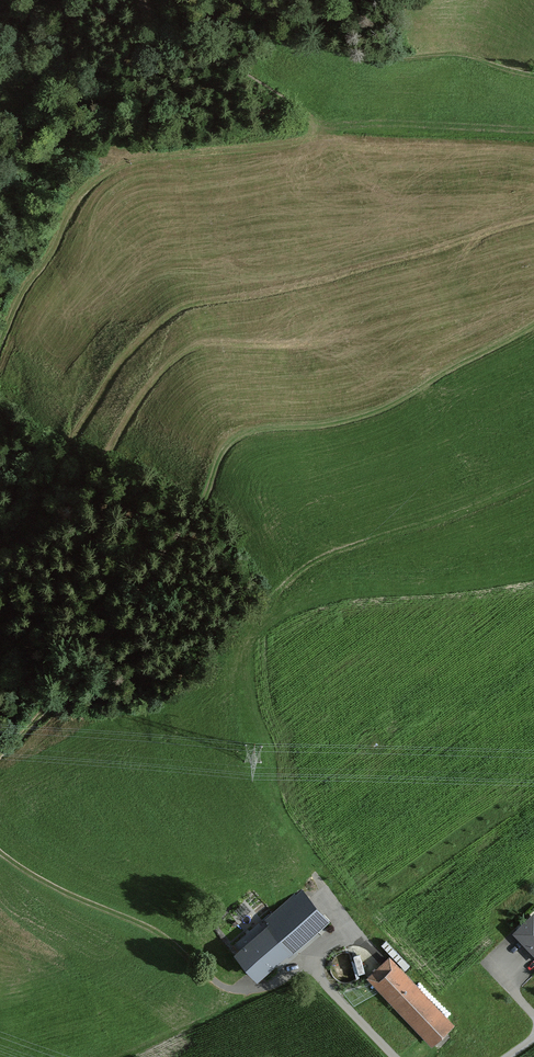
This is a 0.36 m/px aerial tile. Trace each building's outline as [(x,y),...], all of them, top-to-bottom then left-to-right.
[(328,921),(302,889),(296,894),(294,893),(266,916),(269,920),(234,948),(257,977),(328,921)] [(514,933),(533,954),(533,915),(514,933)] [(391,959),(370,978),(434,1046),(455,1026),(391,959)]
